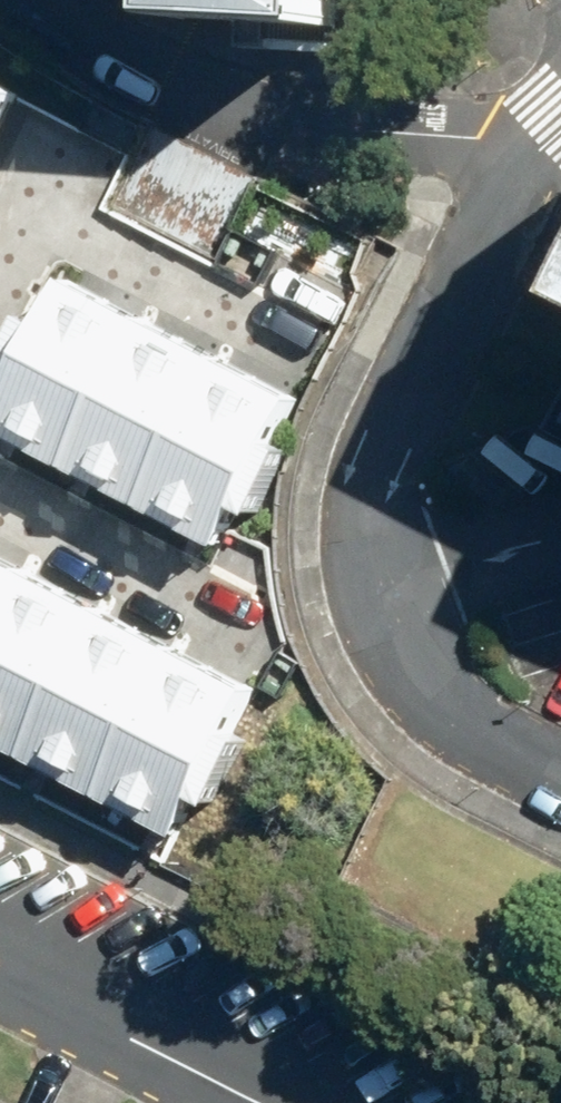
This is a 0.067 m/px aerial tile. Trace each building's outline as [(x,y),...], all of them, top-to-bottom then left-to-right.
[(157,10),(337,21),(338,0),(157,0),(157,10)] [(26,84),(0,71),(0,135),(26,84)] [(70,453),(149,305),(71,263),(0,395),(0,415),(70,453)] [(70,453),(148,494),(227,346),(149,305),(70,453)] [(148,494),(226,536),(305,388),(227,346),(148,494)] [(35,560),(0,542),(0,627),(35,560)] [(35,745),(111,600),(35,560),(0,627),(0,727),(35,745)] [(35,745),(111,785),(187,639),(111,600),(35,745)] [(111,785),(187,824),(263,679),(187,639),(111,785)]
